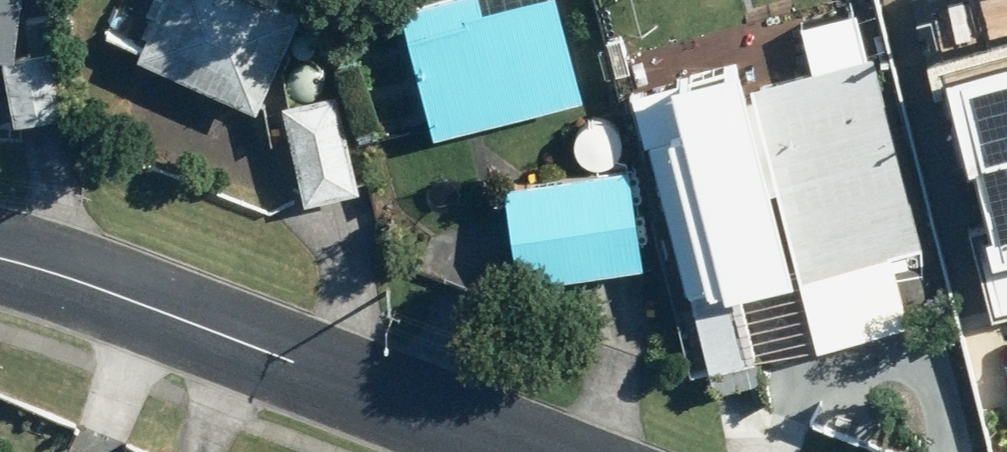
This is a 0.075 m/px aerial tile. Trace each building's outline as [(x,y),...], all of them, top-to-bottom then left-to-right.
[(17,54),(22,0),(0,0),(0,52),(17,54)] [(257,109),(300,15),(266,0),(164,0),(139,57),(257,109)] [(586,95),(562,0),(532,0),(486,12),(482,0),(438,0),(403,9),(436,135),(586,95)] [(653,119),(719,361),(766,348),(747,277),(792,264),(812,338),(916,310),(897,240),(922,234),(859,1),(808,15),(818,51),(758,67),(751,42),(676,63),(688,110),(653,119)] [(6,61),(16,125),(63,117),(51,49),(56,49),(52,18),(28,20),(33,56),(6,61)] [(992,301),(1006,297),(1006,30),(929,49),(992,301)] [(284,104),(306,204),(360,193),(338,93),(284,104)] [(630,169),(506,184),(518,282),(643,265),(630,169)]
